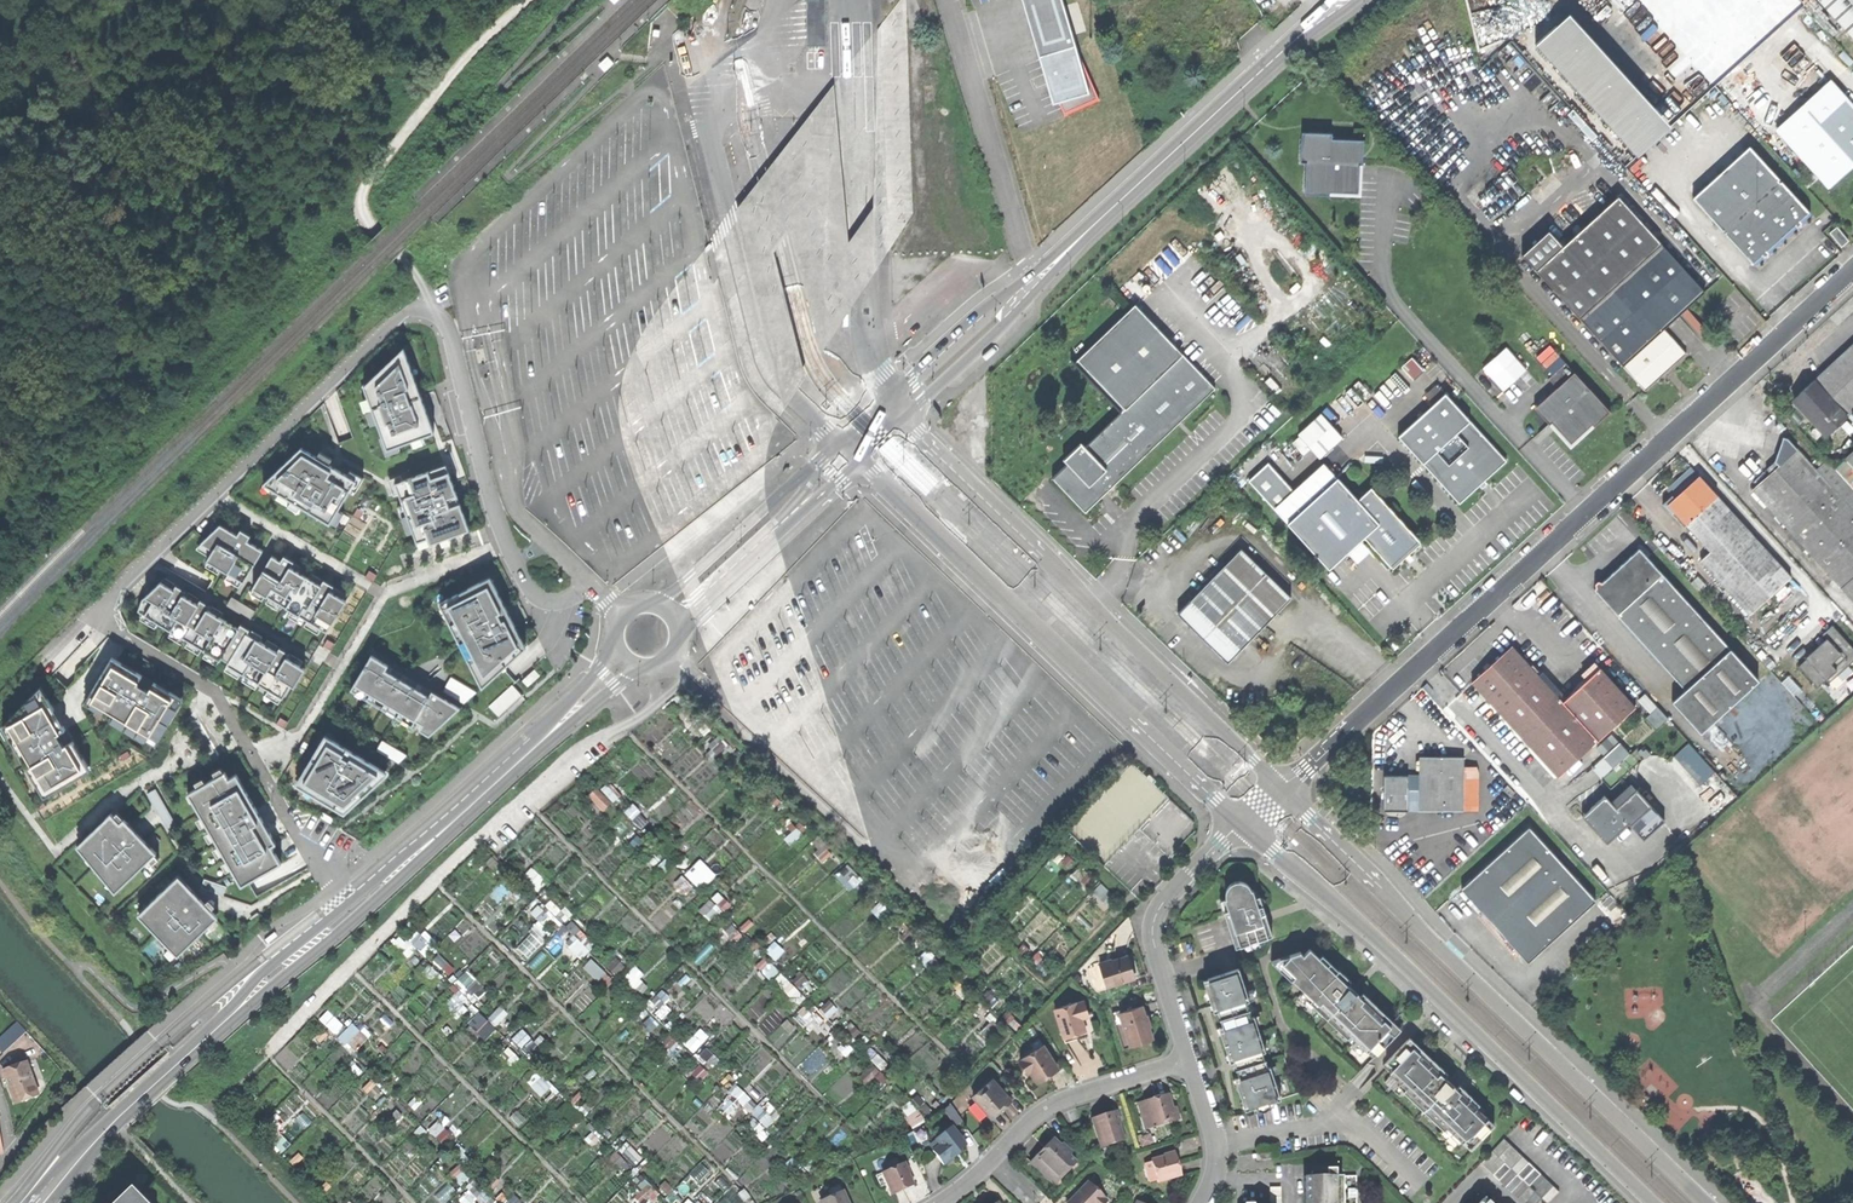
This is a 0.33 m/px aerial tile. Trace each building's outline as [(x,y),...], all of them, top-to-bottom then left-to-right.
[(872,206),(847,239),(834,85),(735,209),(784,408),(806,375),(774,250),(790,227),(820,352),(913,212),(905,0),(898,0),(878,27),(872,206)] [(805,47),(824,47),(824,0),(804,0),(805,47)] [(1063,0),(1023,0),(1054,104),(1091,93),(1063,0)] [(1851,36),(1852,34),(1852,0),(1824,0),(1821,3),(1851,36)] [(1535,44),(1626,144),(1647,125),(1556,25),(1535,44)] [(597,65),(604,72),(613,63),(606,57),(597,65)] [(1829,185),(1852,162),(1852,107),(1830,82),(1778,130),(1829,185)] [(1332,133),(1301,132),(1300,163),(1307,163),(1306,192),(1359,193),(1360,140),(1332,140),(1332,133)] [(1783,239),(1811,215),(1749,147),(1692,198),(1754,266),(1783,239)] [(1536,270),(1580,319),(1662,244),(1618,196),(1562,246),(1536,270)] [(1830,233),(1842,247),(1848,241),(1836,228),(1830,233)] [(1521,253),(1536,270),(1562,246),(1547,229),(1521,253)] [(1665,329),(1706,293),(1662,244),(1580,319),(1646,392),(1667,374),(1688,354),(1665,329)] [(1069,489),(1085,505),(1102,488),(1105,492),(1215,388),(1211,383),(1209,384),(1133,305),(1074,362),(1071,359),(1070,359),(1120,412),(1051,477),(1052,479),(1056,475),(1069,489)] [(1846,416),(1847,415),(1852,410),(1852,344),(1836,360),(1813,381),(1846,416)] [(1504,389),(1528,369),(1509,345),(1484,365),(1504,389)] [(405,348),(366,384),(386,445),(432,430),(405,348)] [(483,349),(474,351),(478,366),(487,363),(483,349)] [(1590,425),(1608,409),(1566,363),(1549,379),(1557,388),(1537,406),(1571,443),(1590,425)] [(1825,436),(1846,416),(1813,381),(1792,400),(1825,436)] [(1507,462),(1445,394),(1398,437),(1460,504),(1474,491),(1472,489),(1478,484),(1482,489),(1485,486),(1488,484),(1483,479),(1489,474),(1491,476),(1507,462)] [(1298,434),(1319,458),(1342,438),(1321,414),(1298,434)] [(1782,437),(1774,461),(1778,465),(1797,448),(1788,438),(1782,437)] [(302,448),(259,484),(331,524),(358,481),(302,448)] [(1843,589),(1852,580),(1852,510),(1847,503),(1816,470),(1797,448),(1778,465),(1769,473),(1752,489),(1843,589)] [(1816,470),(1847,503),(1852,497),(1852,488),(1827,460),(1816,470)] [(1765,469),(1769,473),(1778,465),(1774,461),(1770,465),(1765,469)] [(1273,510),(1287,525),(1337,478),(1324,464),(1273,510)] [(1676,496),(1699,471),(1692,464),(1668,489),(1676,496)] [(449,467),(396,483),(421,546),(472,528),(449,467)] [(1700,560),(1749,614),(1790,577),(1699,476),(1682,491),(1674,498),(1668,504),(1673,510),(1710,551),(1700,560)] [(1419,541),(1371,488),(1357,500),(1337,478),(1287,525),(1329,570),(1364,538),(1391,567),(1391,566),(1400,559),(1411,548),(1418,542),(1419,541)] [(1670,513),(1673,510),(1668,504),(1674,498),(1672,496),(1663,505),(1670,513)] [(244,583),(266,551),(223,525),(201,543),(216,550),(208,561),(244,583)] [(1420,544),(1418,542),(1411,548),(1413,550),(1420,544)] [(1293,599),(1241,548),(1176,613),(1205,642),(1228,664),(1293,599)] [(1413,550),(1411,548),(1400,559),(1401,560),(1402,562),(1408,557),(1414,552),(1413,550)] [(1594,589),(1618,615),(1663,574),(1640,548),(1617,569),(1603,582),(1598,586),(1594,589)] [(349,600),(272,553),(250,589),(327,636),(349,600)] [(1393,568),(1401,560),(1400,559),(1391,566),(1393,568)] [(1663,574),(1618,615),(1686,691),(1673,702),(1701,733),(1759,681),(1663,574)] [(491,576),(441,601),(485,687),(528,647),(491,576)] [(1843,589),(1852,600),(1852,580),(1843,589)] [(285,701),(305,669),(164,581),(144,613),(285,701)] [(234,595),(229,604),(252,618),(257,609),(234,595)] [(1819,687),(1847,661),(1850,665),(1852,662),(1852,647),(1833,625),(1823,634),(1828,640),(1799,666),(1819,687)] [(1493,664),(1472,683),(1558,779),(1599,742),(1563,702),(1513,646),(1493,664)] [(371,655),(351,694),(433,740),(461,708),(371,655)] [(4,726),(45,798),(131,750),(151,758),(185,699),(112,656),(85,697),(113,719),(74,739),(41,686),(4,726)] [(1601,668),(1563,702),(1599,742),(1637,708),(1601,668)] [(452,676),(445,690),(468,702),(476,689),(452,676)] [(514,684),(491,704),(500,714),(523,693),(514,684)] [(1659,707),(1649,716),(1658,726),(1668,716),(1659,707)] [(1607,756),(1595,765),(1602,775),(1631,754),(1615,732),(1598,744),(1607,756)] [(391,771),(326,735),(296,785),(346,814),(391,771)] [(1407,776),(1383,776),(1383,810),(1407,810),(1407,801),(1419,801),(1419,811),(1463,811),(1463,757),(1438,757),(1419,757),(1419,780),(1407,780),(1407,776)] [(241,773),(232,778),(228,772),(189,793),(241,888),(280,867),(271,851),(280,846),(241,773)] [(1632,786),(1612,804),(1616,810),(1637,791),(1632,786)] [(1637,791),(1616,810),(1624,819),(1628,824),(1645,841),(1664,824),(1637,791)] [(1583,814),(1602,838),(1624,819),(1616,810),(1612,804),(1604,795),(1592,806),(1583,814)] [(117,811),(79,847),(118,895),(159,854),(117,811)] [(1606,843),(1628,824),(1624,819),(1602,838),(1606,843)] [(1596,901),(1529,828),(1461,890),(1483,914),(1493,925),(1511,953),(1516,950),(1528,963),(1596,901)] [(849,864),(839,873),(851,886),(861,876),(849,864)] [(181,877),(140,916),(180,958),(221,920),(181,877)] [(1238,946),(1272,935),(1266,917),(1262,904),(1256,898),(1253,889),(1250,890),(1246,883),(1239,881),(1230,884),(1227,890),(1228,898),(1231,909),(1227,910),(1238,946)] [(702,910),(710,917),(716,910),(718,911),(721,907),(711,899),(702,910)] [(267,943),(269,945),(279,937),(276,933),(268,939),(266,941),(267,943)] [(1296,975),(1292,979),(1303,989),(1308,994),(1312,998),(1309,1001),(1344,1035),(1347,1032),(1351,1035),(1356,1040),(1374,1057),(1400,1028),(1367,997),(1362,1001),(1356,995),(1357,993),(1348,984),(1350,981),(1322,954),(1319,957),(1309,948),(1302,955),(1299,952),(1289,955),(1282,962),(1296,975)] [(1100,964),(1107,986),(1133,978),(1130,967),(1126,955),(1100,964)] [(1291,980),(1292,979),(1296,975),(1282,962),(1289,955),(1270,960),(1291,980)] [(584,967),(607,987),(614,980),(591,959),(584,967)] [(1254,963),(1238,968),(1259,1033),(1275,1028),(1254,963)] [(1259,1033),(1238,968),(1208,978),(1210,985),(1206,987),(1211,1005),(1216,1003),(1219,1011),(1222,1020),(1224,1026),(1229,1043),(1259,1033)] [(1359,989),(1350,981),(1348,984),(1357,993),(1356,995),(1362,1001),(1367,997),(1359,989)] [(1300,993),(1305,998),(1308,994),(1303,989),(1300,993)] [(1055,1009),(1063,1035),(1085,1028),(1081,1013),(1089,1011),(1086,1000),(1055,1009)] [(1120,1012),(1132,1045),(1154,1038),(1148,1022),(1142,1005),(1120,1012)] [(321,1018),(334,1031),(341,1024),(328,1011),(321,1018)] [(468,1023),(484,1041),(497,1030),(481,1011),(468,1023)] [(1096,1033),(1089,1011),(1081,1013),(1085,1028),(1063,1035),(1065,1042),(1081,1037),(1096,1033)] [(1124,1048),(1132,1045),(1120,1012),(1113,1015),(1124,1048)] [(4,1053),(26,1032),(18,1023),(0,1040),(0,1048),(4,1053)] [(339,1037),(352,1051),(367,1038),(354,1023),(339,1037)] [(1224,1044),(1229,1043),(1224,1026),(1219,1027),(1224,1044)] [(694,1052),(710,1036),(702,1028),(686,1044),(694,1052)] [(1291,1076),(1275,1028),(1259,1033),(1280,1098),(1304,1090),(1291,1076)] [(1280,1098),(1259,1033),(1229,1043),(1235,1061),(1237,1068),(1240,1076),(1242,1083),(1237,1085),(1242,1101),(1246,1100),(1249,1108),(1280,1098)] [(1353,1043),(1356,1040),(1351,1035),(1348,1038),(1353,1043)] [(1411,1037),(1384,1064),(1402,1081),(1408,1087),(1404,1091),(1444,1129),(1448,1125),(1462,1139),(1471,1148),(1494,1124),(1488,1118),(1468,1099),(1472,1095),(1464,1088),(1459,1093),(1452,1087),(1455,1084),(1451,1081),(1448,1077),(1446,1080),(1443,1077),(1448,1073),(1411,1037)] [(1031,1044),(1035,1050),(1043,1044),(1040,1039),(1031,1044)] [(1230,1062),(1235,1061),(1229,1043),(1224,1044),(1230,1062)] [(1029,1068),(1037,1080),(1048,1073),(1058,1067),(1043,1044),(1035,1050),(1023,1058),(1024,1060),(1021,1061),(1026,1070),(1029,1068)] [(26,1063),(12,1068),(14,1074),(28,1069),(26,1063)] [(860,1076),(868,1085),(875,1079),(881,1086),(889,1079),(875,1063),(860,1076)] [(2,1071),(5,1077),(14,1074),(12,1068),(2,1071)] [(11,1095),(15,1104),(38,1095),(28,1069),(14,1074),(5,1077),(9,1088),(7,1088),(8,1091),(10,1095),(11,1095)] [(988,1112),(993,1118),(1001,1111),(1008,1104),(1004,1100),(1005,1093),(992,1078),(973,1096),(976,1099),(988,1112)] [(1398,1085),(1404,1091),(1408,1087),(1402,1081),(1398,1085)] [(1152,1126),(1174,1119),(1167,1095),(1154,1099),(1145,1102),(1149,1114),(1152,1126)] [(1492,1115),(1472,1095),(1468,1099),(1488,1118),(1492,1115)] [(979,1119),(988,1112),(976,1099),(968,1106),(979,1119)] [(915,1102),(904,1109),(914,1126),(925,1120),(915,1102)] [(1142,1116),(1149,1114),(1145,1102),(1138,1104),(1142,1116)] [(770,1126),(776,1115),(759,1107),(754,1118),(770,1126)] [(1124,1138),(1115,1111),(1103,1115),(1092,1119),(1100,1146),(1124,1138)] [(1145,1128),(1152,1126),(1149,1114),(1142,1116),(1145,1128)] [(431,1129),(441,1140),(450,1132),(440,1121),(431,1129)] [(934,1152),(944,1165),(951,1159),(956,1155),(955,1154),(967,1144),(952,1125),(939,1135),(942,1139),(941,1146),(934,1152)] [(1458,1143),(1462,1139),(1448,1125),(1444,1129),(1458,1143)] [(1036,1155),(1060,1178),(1076,1162),(1070,1155),(1073,1152),(1069,1148),(1062,1148),(1052,1138),(1044,1147),(1036,1155)] [(1504,1138),(1492,1150),(1545,1202),(1558,1190),(1504,1138)] [(1545,1202),(1492,1150),(1480,1162),(1522,1202),(1545,1202)] [(1256,1153),(1257,1160),(1272,1159),(1272,1152),(1256,1153)] [(1157,1179),(1158,1182),(1181,1176),(1178,1165),(1175,1153),(1152,1160),(1153,1162),(1157,1179)] [(917,1158),(909,1159),(911,1171),(919,1170),(917,1158)] [(1150,1181),(1157,1179),(1153,1162),(1145,1164),(1150,1181)] [(888,1184),(893,1195),(903,1190),(914,1185),(904,1163),(882,1172),(888,1184)] [(1315,1168),(1315,1177),(1335,1177),(1335,1169),(1315,1168)] [(880,1187),(888,1184),(882,1172),(875,1176),(880,1187)] [(1304,1177),(1304,1194),(1304,1202),(1342,1202),(1342,1176),(1335,1177),(1315,1177),(1304,1177)] [(1108,1201),(1106,1199),(1107,1198),(1091,1181),(1072,1200),(1069,1202),(1105,1202),(1108,1201)] [(826,1190),(830,1197),(843,1191),(840,1184),(826,1190)] [(135,1196),(134,1198),(127,1191),(115,1202),(142,1202),(135,1196)] [(822,1202),(848,1202),(843,1191),(830,1197),(821,1200),(822,1202)]
